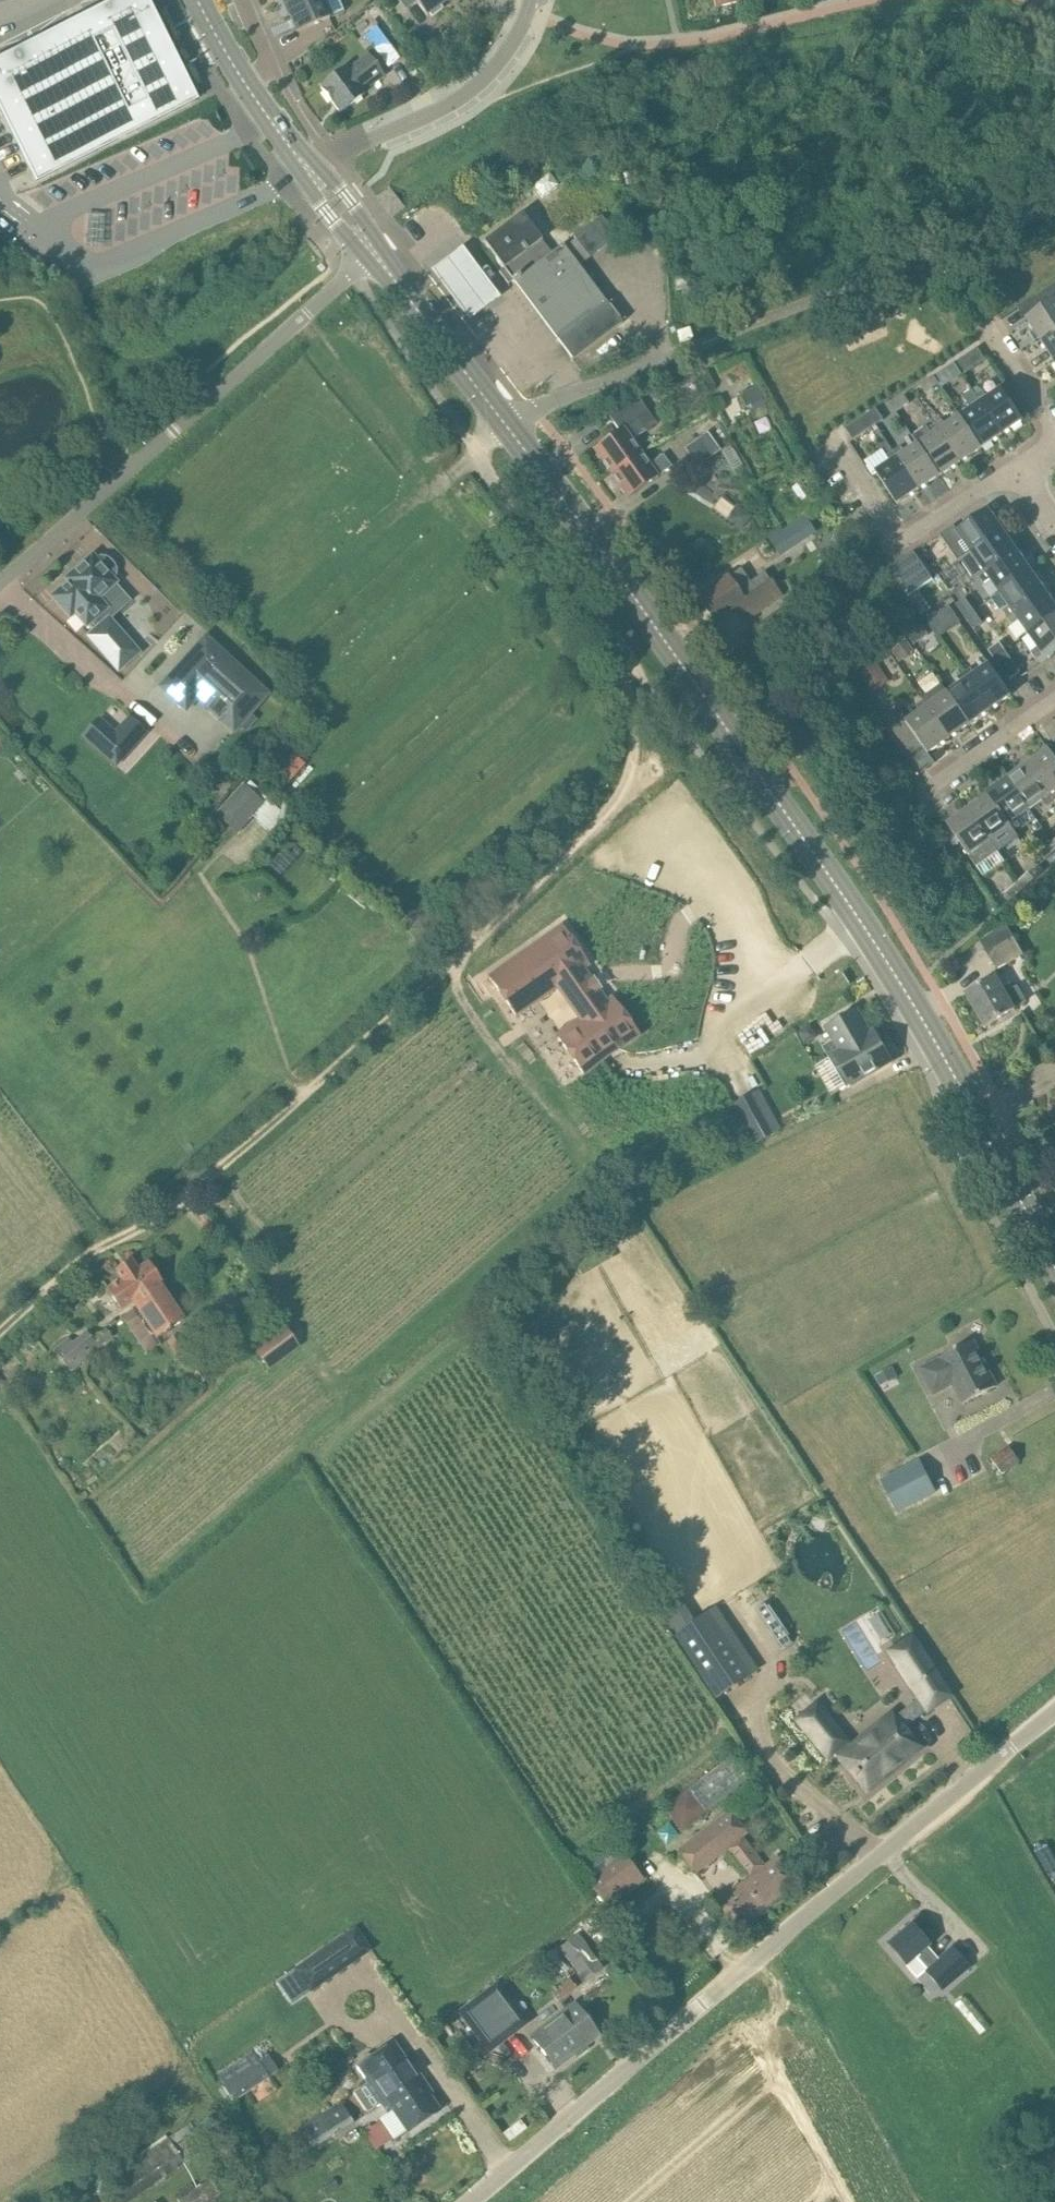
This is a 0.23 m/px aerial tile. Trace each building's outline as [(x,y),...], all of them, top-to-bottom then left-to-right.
[(31,168),(38,181),(197,99),(147,0),(124,0),(0,63),(0,106),(31,168)] [(286,7),(298,34),(332,19),(331,17),(345,11),(340,0),(302,0),(286,7)] [(407,9),(417,2),(418,4),(428,17),(450,0),(399,0),(407,9)] [(715,11),(757,0),(713,0),(715,11)] [(378,26),(366,37),(373,47),(386,37),(378,26)] [(365,92),(386,76),(370,56),(349,72),(347,69),(323,88),(343,113),(367,95),(365,92)] [(548,172),(532,185),(543,198),(559,186),(548,172)] [(523,215),(485,243),(505,270),(543,242),(523,215)] [(616,315),(608,305),(579,266),(590,258),(590,257),(600,249),(600,250),(608,244),(617,236),(602,216),(574,237),(576,239),(565,247),(565,246),(553,255),(543,242),(505,270),(502,272),(511,284),(514,281),(559,341),(566,352),(573,361),(622,323),(616,315)] [(499,297),(463,248),(433,270),(469,319),(499,297)] [(676,277),(676,290),(694,289),(693,277),(676,277)] [(1027,319),(1042,341),(1054,332),(1054,285),(1035,297),(1043,309),(1027,319)] [(1042,341),(1054,361),(1054,332),(1042,341)] [(978,348),(956,362),(963,374),(986,359),(978,348)] [(947,368),(934,376),(939,384),(952,376),(947,368)] [(926,392),(939,384),(934,376),(922,384),(926,392)] [(756,386),(742,392),(753,421),(767,416),(756,386)] [(981,387),(974,391),(977,396),(982,403),(1003,435),(1024,421),(1003,389),(989,398),(984,392),(981,387)] [(972,409),(961,417),(982,449),(1003,435),(982,403),(977,396),(974,391),(964,397),(972,409)] [(897,412),(910,403),(905,395),(892,404),(897,412)] [(641,453),(632,441),(657,423),(640,399),(626,409),(624,407),(610,417),(620,431),(595,450),(611,473),(641,453)] [(877,408),(869,413),(876,425),(884,420),(877,408)] [(876,425),(869,413),(846,428),(854,440),(876,425)] [(961,462),(982,449),(961,417),(947,426),(942,419),(935,424),(961,462)] [(933,435),(919,444),(940,476),(961,462),(935,424),(929,428),(933,435)] [(721,451),(708,432),(685,448),(698,467),(721,451)] [(901,447),(894,451),(919,490),(940,476),(919,444),(905,453),(901,447)] [(898,504),(919,490),(894,451),(887,456),(891,462),(877,472),(898,504)] [(650,465),(641,453),(611,473),(629,497),(658,476),(672,466),(663,455),(650,465)] [(954,526),(941,534),(950,547),(962,539),(972,552),(1003,530),(989,509),(957,531),(954,526)] [(801,517),(781,530),(792,547),(812,533),(801,517)] [(972,552),(962,559),(971,573),(976,580),(980,577),(986,573),(1018,551),(1003,530),(972,552)] [(1032,571),(1018,551),(986,573),(980,577),(985,584),(991,579),(1000,593),(1032,571)] [(70,583),(53,597),(71,617),(75,612),(93,633),(88,637),(118,671),(139,652),(117,628),(110,619),(132,600),(116,583),(114,580),(117,575),(117,569),(115,565),(111,560),(107,557),(101,557),(96,559),(93,556),(67,579),(70,583)] [(906,565),(922,587),(933,579),(918,557),(906,565)] [(741,568),(736,572),(699,598),(715,621),(734,608),(744,623),(781,597),(765,573),(751,582),(741,568)] [(1046,591),(1032,571),(1000,593),(1010,607),(1004,611),(1008,618),(1046,591)] [(1029,634),(1054,615),(1054,604),(1046,591),(1008,618),(1013,625),(1019,620),(1029,634)] [(922,596),(916,603),(920,609),(927,604),(922,596)] [(957,604),(966,617),(973,612),(964,599),(957,604)] [(955,616),(949,608),(929,621),(935,629),(955,616)] [(982,625),(973,612),(966,617),(974,630),(982,625)] [(1029,634),(1038,647),(1032,652),(1037,659),(1054,647),(1054,615),(1029,634)] [(911,633),(910,637),(915,644),(929,634),(923,625),(911,633)] [(175,673),(162,686),(188,709),(199,697),(210,707),(208,709),(221,721),(223,719),(235,731),(269,693),(231,659),(208,637),(175,673)] [(891,652),(898,663),(914,653),(906,641),(891,652)] [(989,650),(994,658),(1006,650),(1000,642),(989,650)] [(1021,672),(1006,650),(994,658),(1010,680),(1021,672)] [(964,672),(991,710),(1012,695),(990,664),(976,673),(972,667),(964,672)] [(877,665),(864,673),(876,693),(889,684),(877,665)] [(970,724),(991,710),(964,672),(958,677),(963,683),(948,693),(970,724)] [(930,696),(923,701),(950,739),(970,724),(948,693),(943,686),(930,696)] [(886,718),(911,754),(924,746),(929,753),(950,739),(923,701),(917,705),(921,712),(907,722),(898,709),(886,718)] [(258,718),(251,713),(240,726),(246,731),(258,718)] [(116,734),(101,750),(117,765),(146,732),(130,718),(116,734)] [(1029,764),(1051,796),(1054,802),(1054,757),(1050,750),(1029,764)] [(1008,779),(1030,810),(1044,801),(1048,807),(1054,802),(1029,764),(1008,779)] [(1017,819),(1030,810),(1008,779),(987,793),(989,796),(990,796),(1014,831),(1015,831),(1015,830),(1021,826),(1017,819)] [(237,833),(265,802),(243,782),(215,813),(237,833)] [(989,796),(969,810),(991,841),(995,848),(1009,838),(1016,833),(1015,831),(1014,831),(1011,827),(990,796),(989,796)] [(995,848),(991,841),(969,810),(948,825),(979,868),(1000,854),(995,848)] [(303,852),(290,839),(268,862),(281,875),(303,852)] [(1054,853),(1054,845),(1052,842),(1041,853),(1047,860),(1054,853)] [(1029,872),(1019,881),(1024,889),(1035,879),(1029,872)] [(1012,900),(1024,889),(1019,881),(1006,893),(1012,900)] [(1008,926),(981,941),(998,970),(1024,955),(1008,926)] [(607,1002),(599,990),(602,988),(595,977),(592,980),(583,968),(589,964),(563,927),(512,963),(490,977),(516,1015),(530,1005),(557,986),(582,1020),(558,1037),(584,1074),(639,1035),(613,998),(607,1002)] [(1006,993),(996,976),(966,993),(986,1027),(1016,1010),(1015,1008),(1027,1001),(1018,986),(1006,993)] [(835,1040),(824,1047),(837,1070),(843,1067),(854,1085),(893,1062),(875,1032),(872,1034),(858,1010),(827,1028),(835,1040)] [(761,1091),(736,1105),(755,1139),(780,1126),(761,1091)] [(108,1290),(95,1299),(107,1317),(121,1308),(121,1309),(126,1306),(130,1311),(136,1307),(137,1308),(148,1301),(151,1304),(155,1301),(149,1291),(162,1282),(148,1262),(137,1269),(131,1260),(116,1270),(122,1279),(108,1289),(108,1290)] [(163,1284),(162,1282),(149,1291),(155,1301),(151,1304),(148,1301),(137,1308),(156,1338),(184,1319),(161,1285),(163,1284)] [(286,1329),(256,1351),(270,1370),(300,1347),(286,1329)] [(72,1371),(99,1349),(93,1342),(91,1339),(93,1338),(86,1331),(73,1342),(68,1337),(54,1350),(72,1371)] [(191,1348),(180,1332),(166,1342),(178,1357),(191,1348)] [(942,1360),(924,1369),(936,1393),(954,1383),(965,1403),(997,1387),(974,1341),(941,1358),(942,1360)] [(211,1377),(204,1367),(191,1375),(198,1386),(211,1377)] [(893,1368),(877,1376),(882,1386),(898,1377),(897,1375),(893,1368)] [(1009,1444),(992,1457),(1003,1473),(1021,1460),(1009,1444)] [(920,1462),(882,1481),(898,1513),(936,1494),(920,1462)] [(752,1685),(712,1623),(679,1644),(719,1707),(752,1685)] [(846,1740),(816,1703),(796,1719),(827,1756),(835,1749),(842,1758),(841,1758),(865,1789),(886,1773),(887,1774),(899,1765),(898,1763),(918,1747),(902,1727),(929,1706),(947,1695),(932,1671),(914,1683),(921,1694),(894,1716),(853,1749),(846,1740)] [(695,1875),(727,1850),(744,1837),(748,1833),(729,1809),(677,1849),(695,1875)] [(749,1877),(766,1865),(744,1837),(727,1850),(749,1877)] [(626,1854),(589,1883),(608,1907),(645,1879),(626,1854)] [(797,1883),(777,1856),(766,1865),(749,1877),(718,1902),(739,1929),(797,1883)] [(911,1924),(887,1945),(906,1967),(916,1979),(925,1971),(942,1991),(970,1968),(952,1947),(939,1959),(928,1947),(930,1946),(911,1924)] [(605,1968),(578,1933),(559,1947),(585,1982),(605,1968)] [(289,1975),(303,1997),(364,1957),(349,1935),(289,1975)] [(497,1983),(464,2007),(490,2042),(523,2018),(497,1983)] [(965,1996),(955,2005),(980,2035),(990,2026),(965,1996)] [(532,2037),(555,2068),(599,2035),(576,2003),(532,2037)] [(360,2065),(356,2067),(366,2082),(367,2083),(359,2089),(372,2108),(380,2103),(387,2113),(393,2109),(409,2133),(441,2112),(440,2110),(429,2095),(432,2093),(416,2069),(413,2071),(403,2056),(394,2043),(374,2056),(369,2054),(360,2060),(360,2065)] [(252,2051),(218,2073),(235,2099),(269,2077),(268,2076),(278,2070),(268,2055),(258,2061),(252,2051)] [(314,2149),(355,2124),(342,2102),(301,2127),(314,2149)] [(335,2179),(323,2186),(329,2194),(340,2187),(335,2179)]
